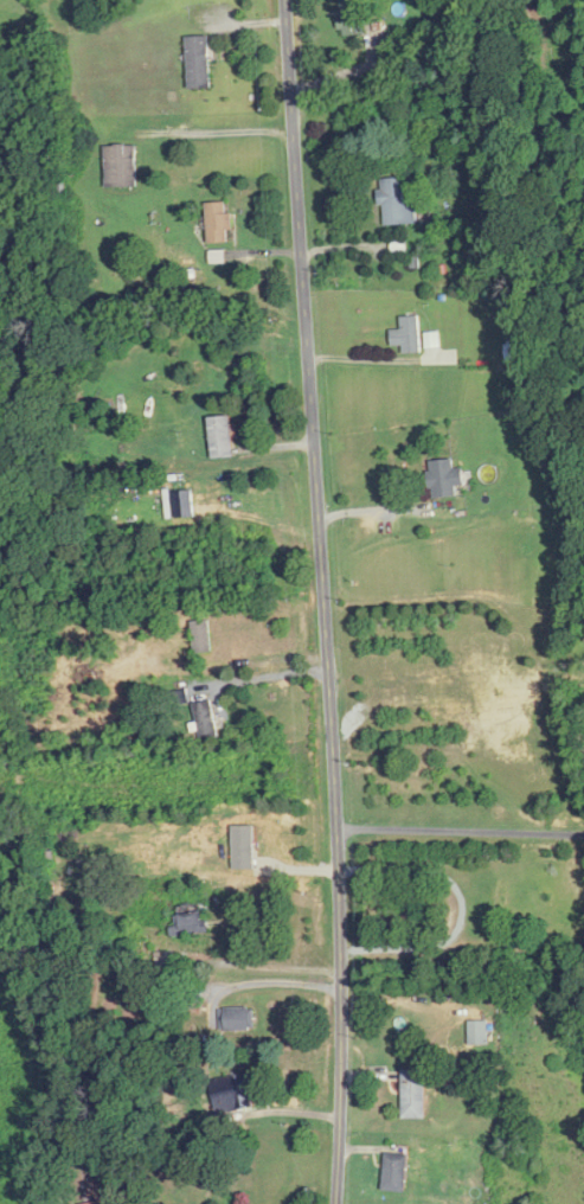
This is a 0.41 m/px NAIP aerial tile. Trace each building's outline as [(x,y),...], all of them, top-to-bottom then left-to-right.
[(343,36),(366,33),(363,0),(340,0),(343,36)] [(210,89),(210,36),(188,36),(188,89),(210,89)] [(138,145),(105,145),(105,188),(138,188),(138,145)] [(384,205),(385,225),(418,224),(417,201),(405,202),(404,178),(380,180),(381,205),(384,205)] [(207,243),(231,243),(230,202),(207,203),(207,243)] [(391,329),(391,345),(403,345),(403,352),(421,352),(421,316),(402,316),(402,329),(391,329)] [(507,343),(507,361),(529,361),(529,343),(507,343)] [(233,416),(210,416),(211,458),(234,458),(233,416)] [(454,469),(454,459),(429,461),(431,498),(457,497),(457,486),(465,486),(464,468),(454,469)] [(191,622),(194,654),(214,652),(211,620),(191,622)] [(199,739),(217,738),(214,701),(196,703),(199,739)] [(208,934),(208,905),(177,905),(177,934),(208,934)] [(223,1009),(224,1032),(249,1032),(249,1008),(223,1009)] [(469,1022),(469,1046),(489,1046),(489,1022),(469,1022)] [(425,1071),(402,1071),(402,1119),(425,1119),(425,1071)] [(211,1081),(216,1114),(256,1108),(250,1075),(211,1081)] [(407,1155),(384,1155),(384,1192),(407,1192),(407,1155)]
